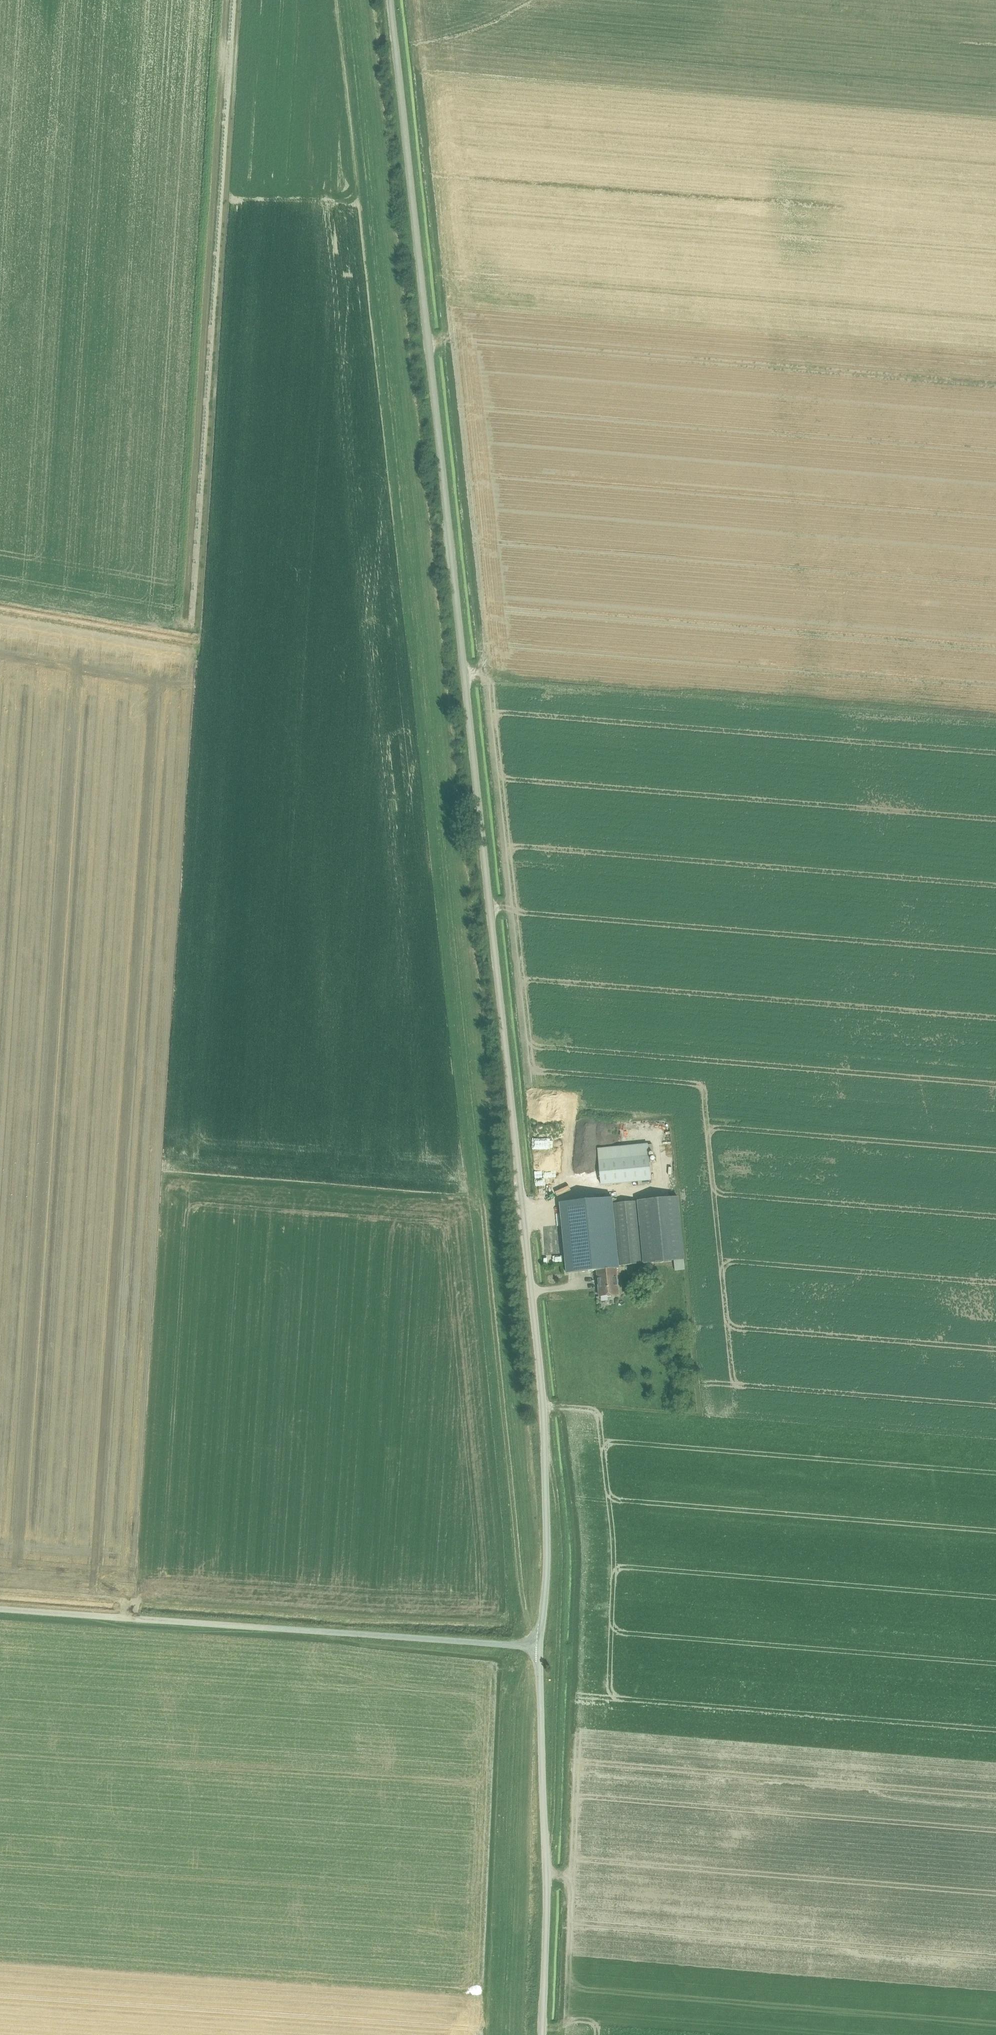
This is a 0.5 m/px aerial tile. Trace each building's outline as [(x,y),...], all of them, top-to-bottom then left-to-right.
[(550,1159),(549,1138),(531,1139),(534,1186),(542,1186),(542,1189),(549,1188),(547,1159),(550,1159)] [(601,1185),(651,1180),(648,1144),(598,1149),(601,1185)] [(637,1201),(643,1264),(684,1260),(678,1197),(637,1201)] [(613,1198),(560,1203),(567,1274),(597,1271),(616,1269),(619,1269),(619,1266),(613,1204),(613,1198)] [(613,1204),(619,1266),(643,1264),(637,1201),(613,1204)] [(616,1269),(597,1271),(600,1297),(619,1295),(616,1269)]
